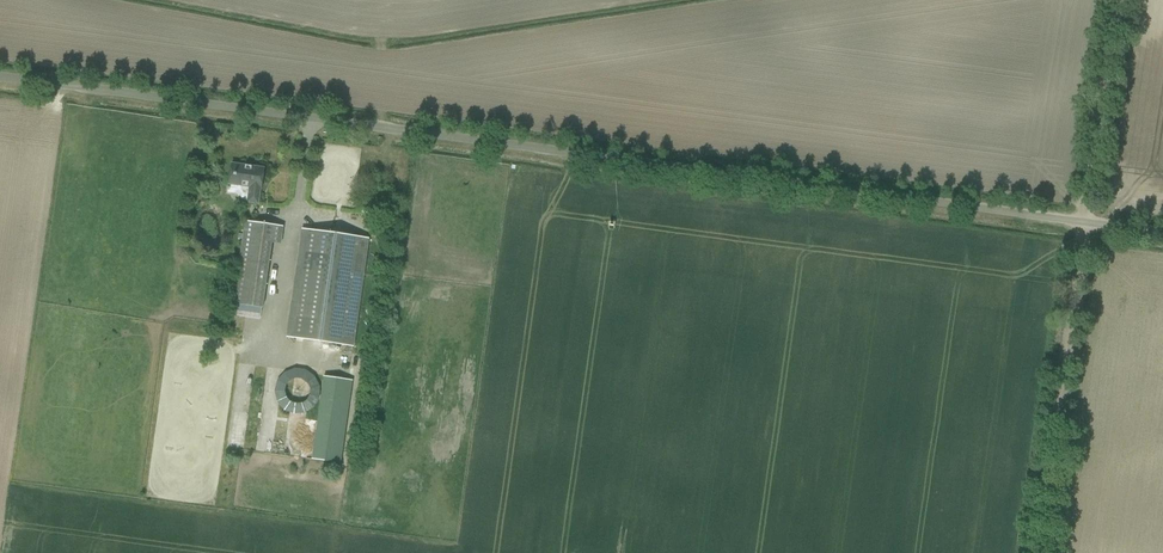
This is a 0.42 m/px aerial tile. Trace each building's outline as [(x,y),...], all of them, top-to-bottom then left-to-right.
[(263,168),(231,164),(228,184),(249,187),(247,202),(257,204),(259,194),(257,193),(258,188),(260,189),(263,168)] [(282,226),(245,221),(233,304),(261,308),(271,243),(280,244),(282,226)] [(301,229),(286,337),(353,346),(368,239),(301,229)] [(259,314),(260,308),(233,304),(232,310),(259,314)] [(310,451),(328,451),(329,428),(312,428),(310,451)]
